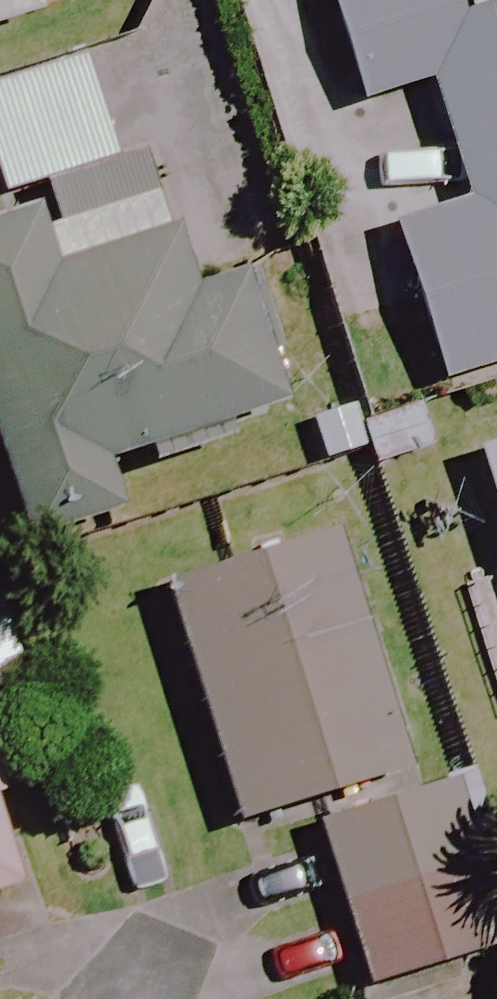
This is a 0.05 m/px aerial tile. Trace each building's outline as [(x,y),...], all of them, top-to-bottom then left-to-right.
[(29,0),(0,0),(0,30),(35,19),(29,0)] [(357,104),(430,82),(470,211),(393,234),(440,385),(496,367),(496,0),(325,0),(357,104)] [(79,67),(0,91),(0,196),(108,163),(79,67)] [(29,216),(0,226),(0,479),(21,540),(114,508),(105,482),(248,433),(180,233),(50,276),(29,216)] [(475,457),(496,529),(496,450),(475,457)] [(403,773),(332,544),(164,597),(235,826),(403,773)] [(451,788),(318,829),(369,992),(496,953),(496,938),(451,788)] [(0,822),(0,891),(22,884),(0,822)]
